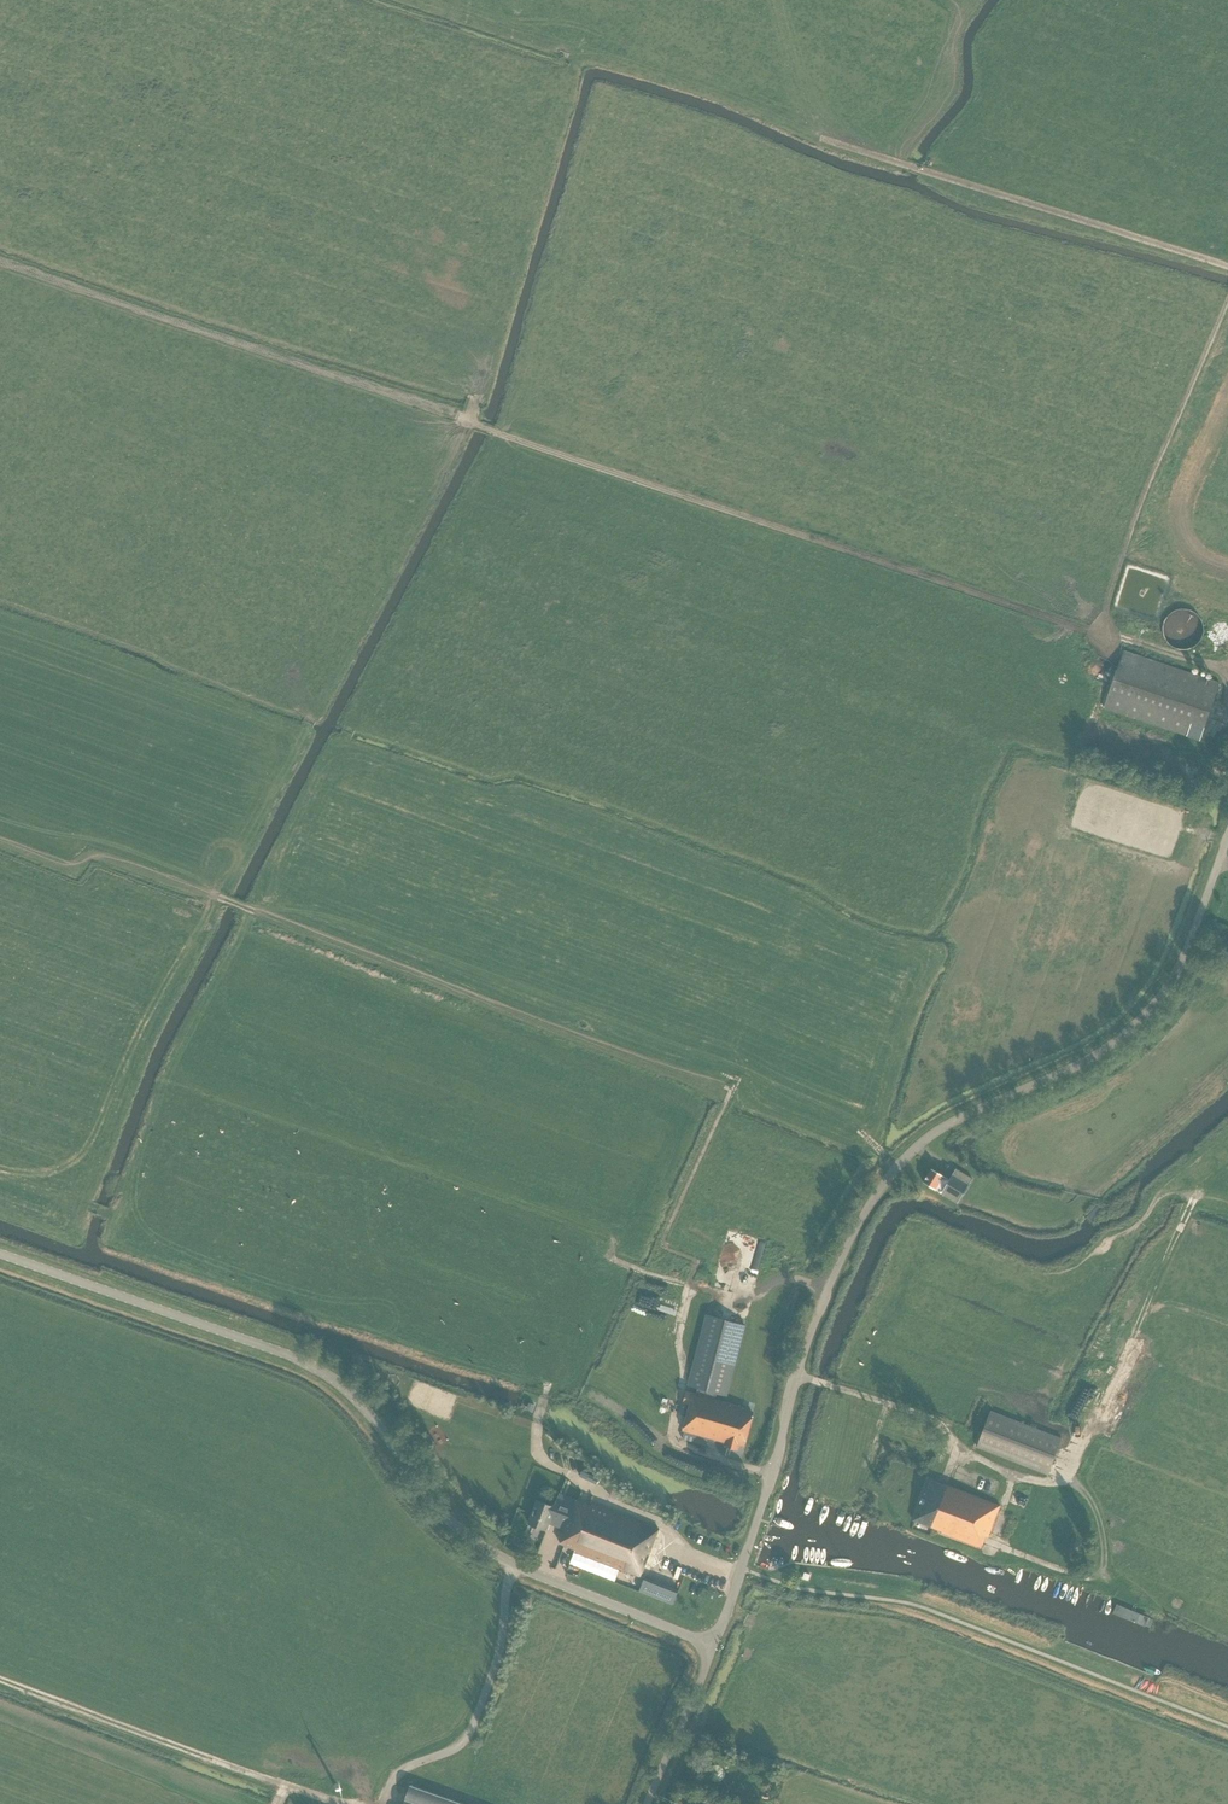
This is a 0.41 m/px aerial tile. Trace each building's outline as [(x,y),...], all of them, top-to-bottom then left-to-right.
[(1186,608),(1184,607),(1182,608),(1180,608),(1178,608),(1175,609),(1174,610),(1171,612),(1170,613),(1169,614),(1168,616),(1166,617),(1166,619),(1165,620),(1164,621),(1164,623),(1164,625),(1163,627),(1163,628),(1163,630),(1163,631),(1164,633),(1164,635),(1165,636),(1165,637),(1166,639),(1167,640),(1168,641),(1169,642),(1170,643),(1171,644),(1172,645),(1174,647),(1177,648),(1180,649),(1182,649),(1185,649),(1187,649),(1190,648),(1192,647),(1195,646),(1196,645),(1197,644),(1199,642),(1200,640),(1201,639),(1202,638),(1203,635),(1204,633),(1204,632),(1204,630),(1204,629),(1204,628),(1204,626),(1204,625),(1204,623),(1203,621),(1203,619),(1202,617),(1200,616),(1199,615),(1198,613),(1197,612),(1196,611),(1193,610),(1191,609),(1189,608),(1186,608)] [(1200,740),(1219,683),(1123,650),(1104,707),(1200,740)] [(956,1176),(953,1181),(932,1169),(924,1182),(941,1193),(943,1191),(952,1197),(956,1191),(963,1195),(969,1185),(956,1176)] [(744,1445),(753,1413),(742,1410),(743,1407),(715,1399),(717,1393),(727,1396),(747,1326),(708,1315),(688,1385),(698,1388),(696,1394),(686,1391),(683,1403),(690,1405),(683,1430),(685,1431),(682,1438),(707,1445),(709,1438),(727,1443),(726,1445),(738,1449),(739,1443),(744,1445)] [(686,1417),(689,1405),(682,1403),(679,1415),(686,1417)] [(1048,1474),(1062,1438),(991,1411),(977,1447),(1048,1474)] [(1001,1506),(944,1484),(929,1478),(913,1520),(942,1531),(941,1532),(981,1548),(986,1536),(988,1537),(1001,1506)] [(641,1577),(659,1529),(593,1504),(592,1506),(577,1500),(573,1509),(557,1503),(555,1507),(537,1500),(528,1523),(547,1530),(552,1517),(567,1523),(565,1529),(565,1530),(560,1543),(575,1549),(574,1552),(641,1577)] [(673,1604),(679,1590),(645,1576),(639,1591),(673,1604)] [(404,1803),(466,1803),(411,1784),(404,1803)]
